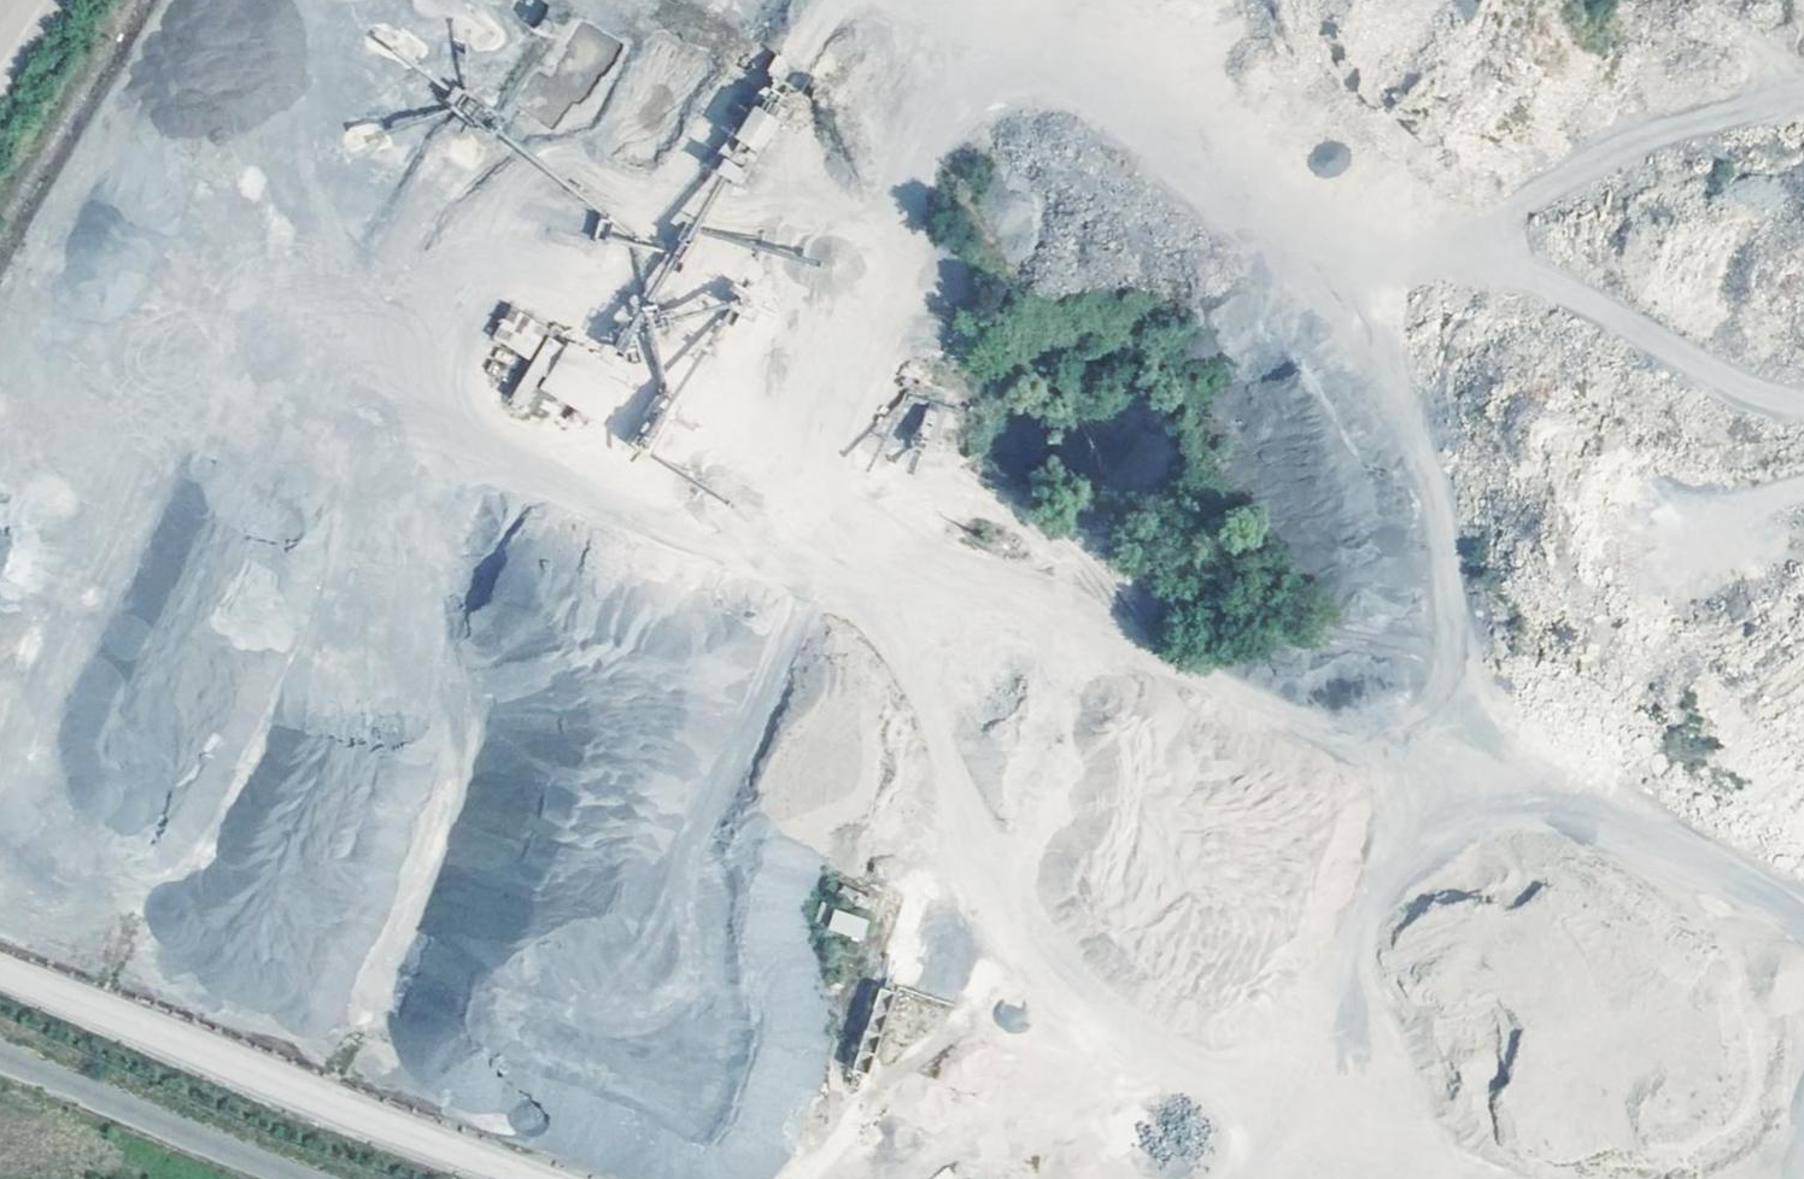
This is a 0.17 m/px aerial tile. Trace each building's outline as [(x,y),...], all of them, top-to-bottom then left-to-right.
[(535,25),(547,5),(539,0),(518,0),(511,12),(535,25)] [(757,105),(734,135),(758,153),(780,123),(757,105)] [(543,383),(601,417),(627,372),(569,338),(543,383)] [(862,941),(869,919),(834,908),(827,929),(862,941)] [(848,1063),(875,981),(857,975),(830,1057),(848,1063)] [(866,1070),(898,987),(880,980),(848,1063),(866,1070)] [(1000,1031),(1028,1026),(1023,1002),(996,1007),(1000,1031)] [(948,1167),(929,1178),(956,1178),(948,1167)]
